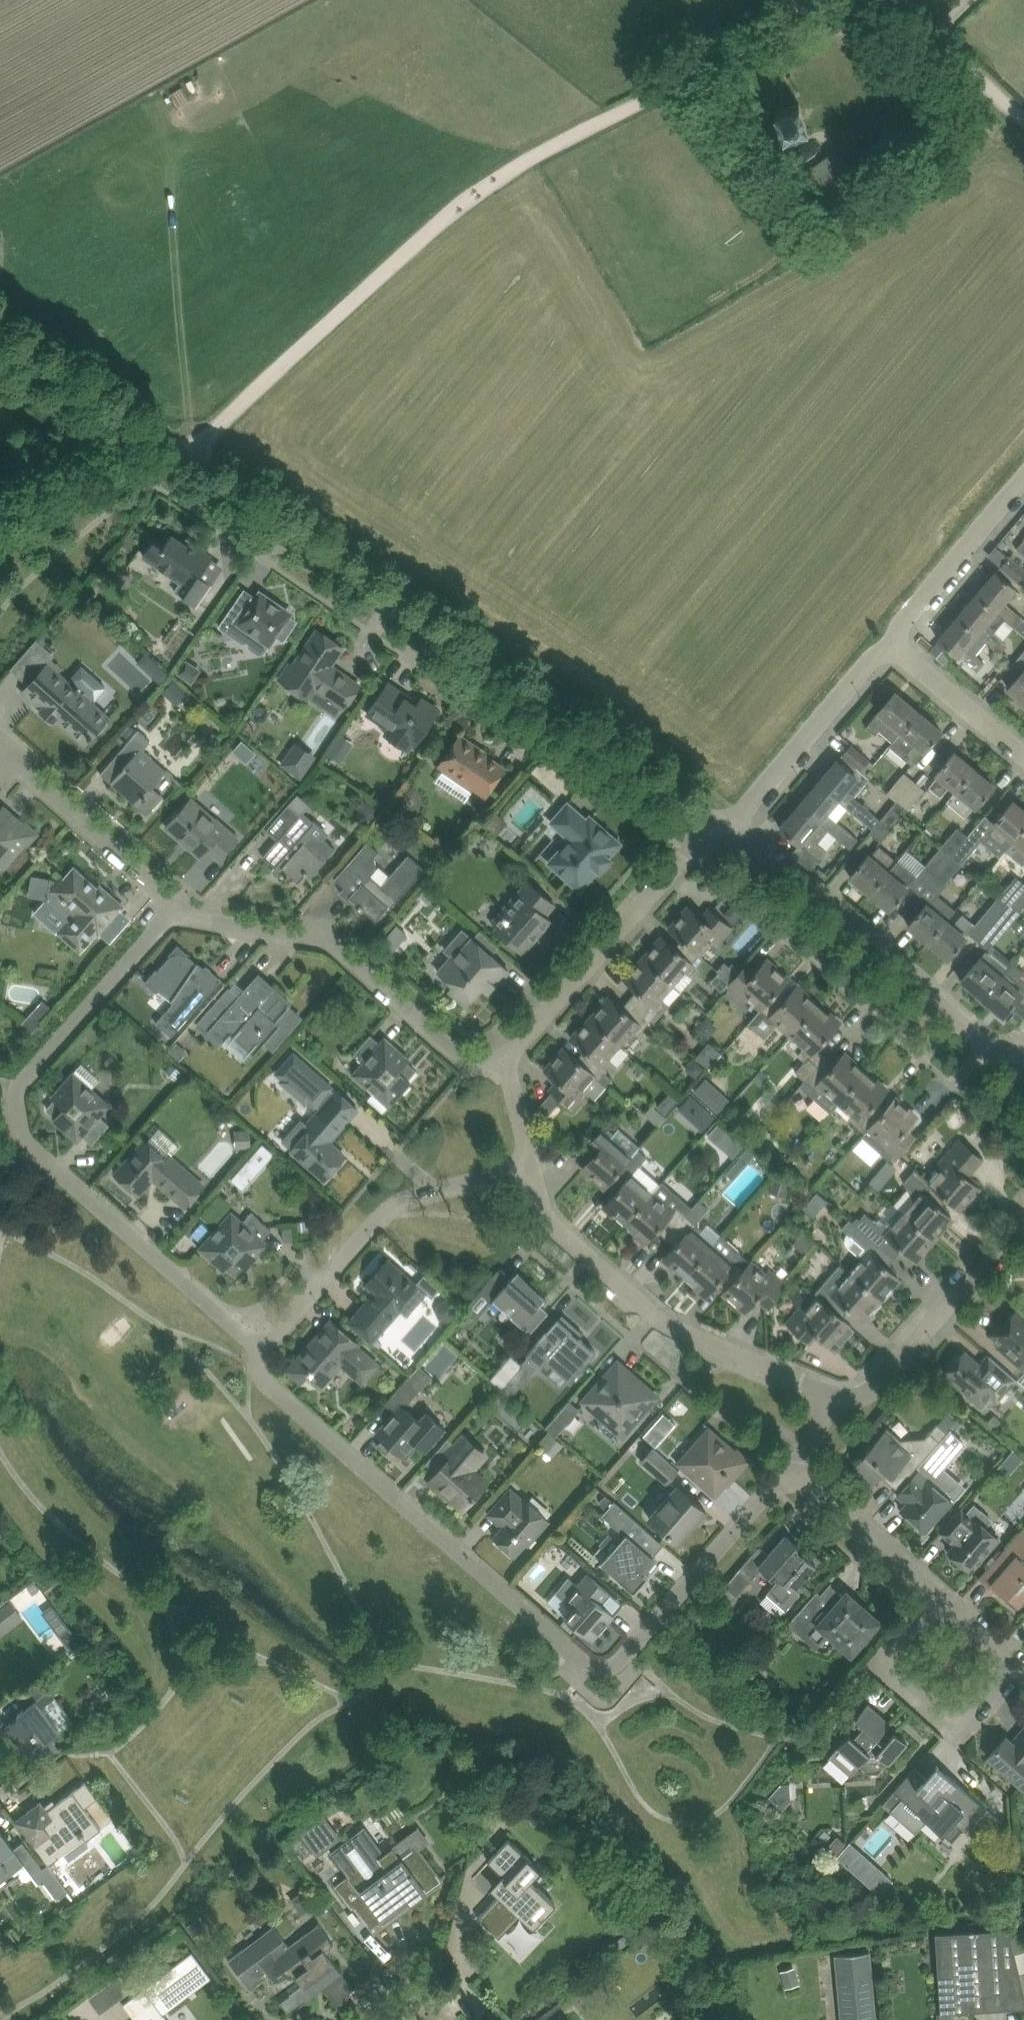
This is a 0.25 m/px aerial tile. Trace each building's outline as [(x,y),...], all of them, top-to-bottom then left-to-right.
[(807,129),(798,103),(774,111),(782,137),(807,129)] [(866,195),(837,153),(791,184),(821,226),(866,195)] [(144,556),(160,567),(190,587),(183,598),(196,607),(202,597),(213,581),(212,580),(210,584),(200,576),(212,558),(196,547),(193,551),(171,536),(163,547),(154,540),(144,556)] [(1023,570),(1009,557),(1001,566),(1023,586),(1023,570)] [(1023,617),(1010,606),(1004,601),(1015,589),(996,572),(977,595),(1005,619),(1015,627),(1023,617)] [(283,640),(296,621),(285,613),(288,609),(260,590),(246,611),(235,604),(220,627),(243,642),(249,641),(253,635),(270,646),(277,635),(283,640)] [(1005,619),(977,595),(958,617),(987,642),(996,650),(1003,641),(994,632),(1005,619)] [(987,642),(958,617),(939,640),(977,672),(985,663),(976,655),(987,642)] [(1015,627),(1023,635),(1023,618),(1023,617),(1015,627)] [(318,630),(294,665),(290,663),(279,679),(308,698),(315,688),(344,708),(360,685),(330,665),(343,647),(318,630)] [(37,641),(27,652),(41,664),(50,653),(37,641)] [(147,652),(138,662),(162,684),(171,674),(147,652)] [(201,669),(187,660),(177,673),(192,683),(201,669)] [(68,682),(47,663),(44,667),(28,685),(22,692),(42,709),(40,711),(53,722),(56,719),(85,744),(97,731),(99,733),(108,723),(105,721),(109,717),(90,701),(93,697),(95,699),(105,687),(82,667),(68,682)] [(1009,688),(1023,700),(1023,670),(1016,680),(1009,688)] [(173,680),(164,691),(177,703),(187,692),(173,680)] [(388,683),(369,710),(393,726),(389,732),(395,735),(404,741),(409,745),(413,740),(417,743),(438,712),(435,710),(434,706),(427,701),(423,702),(420,700),(418,703),(417,705),(406,697),(407,696),(388,683)] [(876,734),(879,730),(893,742),(919,712),(896,692),(879,712),(879,713),(867,727),(876,734)] [(942,732),(919,712),(893,742),(890,746),(911,765),(923,751),(924,752),(942,732)] [(147,815),(160,800),(163,797),(152,787),(167,771),(143,750),(151,741),(138,730),(116,756),(126,765),(110,783),(147,815)] [(340,763),(354,743),(341,733),(327,754),(340,763)] [(460,734),(439,766),(485,797),(505,768),(485,754),(486,752),(460,734)] [(843,755),(867,774),(875,765),(851,745),(843,755)] [(949,786),(956,791),(974,769),(954,753),(937,774),(939,776),(930,787),(941,796),(949,786)] [(305,759),(290,761),(292,771),(307,769),(305,759)] [(855,797),(866,784),(857,776),(853,773),(838,761),(819,783),(838,799),(857,815),(874,829),(882,820),(869,809),(855,797)] [(994,786),(974,769),(956,791),(947,802),(966,818),(975,807),(976,808),(994,786)] [(898,801),(915,781),(905,772),(888,792),(898,801)] [(926,789),(915,781),(898,801),(908,808),(902,815),(904,816),(926,789)] [(826,813),(838,799),(819,783),(800,806),(829,830),(851,848),(858,839),(826,813)] [(277,840),(263,857),(275,867),(278,864),(281,867),(292,876),(298,882),(305,874),(305,875),(307,873),(311,876),(335,848),(324,839),(329,833),(314,820),(313,821),(304,813),(311,805),(298,793),(289,804),(279,815),(266,830),(277,840)] [(368,797),(358,810),(371,821),(382,809),(368,797)] [(223,856),(236,841),(238,838),(226,827),(223,830),(189,800),(166,826),(181,840),(183,838),(192,845),(191,846),(202,855),(211,846),(223,856)] [(882,842),(904,816),(902,815),(908,808),(898,801),(882,820),(874,829),(871,833),(882,842)] [(1023,829),(1023,811),(1013,801),(995,823),(996,824),(987,835),(1006,850),(1014,840),(1023,829)] [(600,871),(600,870),(611,859),(609,857),(621,843),(590,816),(587,820),(568,803),(551,822),(574,842),(553,866),(580,890),(598,869),(600,871)] [(829,830),(800,806),(781,828),(800,845),(791,855),(792,856),(792,855),(810,870),(827,850),(818,843),(829,830)] [(2,868),(24,843),(26,845),(37,833),(25,823),(24,825),(17,819),(3,834),(0,832),(0,866),(2,868)] [(951,856),(962,864),(987,835),(977,826),(968,836),(951,856)] [(959,828),(942,848),(951,856),(968,836),(959,828)] [(1006,850),(1012,855),(1023,865),(1023,829),(1006,850)] [(389,909),(402,894),(424,869),(408,855),(381,885),(371,876),(380,865),(372,858),(378,852),(367,842),(347,864),(334,879),(349,891),(344,896),(361,911),(363,908),(376,919),(386,906),(389,909)] [(870,894),(897,861),(878,844),(868,856),(867,857),(850,877),(870,894)] [(897,861),(870,894),(889,910),(907,888),(906,887),(909,883),(920,893),(935,875),(951,856),(942,848),(917,877),(915,876),(897,861)] [(101,932),(124,906),(108,893),(106,895),(74,867),(64,879),(61,876),(58,880),(32,875),(28,896),(45,899),(69,919),(58,932),(80,951),(99,930),(101,932)] [(926,904),(908,926),(928,942),(946,921),(955,910),(938,895),(940,892),(939,891),(945,884),(935,875),(920,893),(931,903),(928,906),(926,904)] [(1022,890),(1023,887),(1023,882),(1018,878),(1016,876),(999,896),(1010,905),(1022,890)] [(524,954),(533,943),(552,921),(546,916),(555,905),(527,881),(507,904),(512,909),(495,928),(524,954)] [(974,926),(970,931),(972,933),(980,940),(1010,905),(999,896),(974,926)] [(723,914),(733,922),(745,909),(735,900),(723,914)] [(980,940),(978,942),(988,950),(992,945),(1019,913),(1010,905),(980,940)] [(670,929),(681,939),(682,938),(701,955),(712,942),(716,945),(731,928),(709,908),(700,918),(689,907),(670,929)] [(946,921),(928,942),(948,959),(965,938),(963,937),(973,925),(962,916),(953,926),(946,921)] [(466,1004),(481,987),(488,993),(508,970),(491,955),(498,947),(479,931),(472,939),(466,933),(463,937),(459,934),(445,949),(453,955),(438,972),(453,985),(449,990),(466,1004)] [(682,938),(681,939),(674,948),(662,937),(644,958),(674,985),(694,962),(699,966),(705,959),(701,955),(682,938)] [(980,959),(961,981),(982,999),(1002,976),(1012,964),(1013,962),(992,945),(988,950),(980,959)] [(156,969),(145,982),(156,992),(161,987),(174,996),(171,1001),(172,1002),(174,999),(176,1000),(156,1023),(171,1036),(208,994),(221,979),(206,966),(202,970),(194,963),(195,963),(185,954),(184,955),(183,954),(182,954),(180,953),(179,953),(177,953),(176,953),(174,954),(173,955),(172,956),(171,955),(159,969),(159,970),(158,971),(156,969)] [(662,998),(674,985),(644,958),(632,972),(625,979),(637,990),(629,998),(652,1019),(655,1021),(662,1013),(670,1005),(662,998)] [(731,982),(728,986),(731,989),(737,994),(741,990),(762,1008),(760,1010),(761,1010),(778,991),(788,979),(766,960),(756,971),(747,964),(741,970),(734,979),(731,982)] [(734,979),(741,970),(733,963),(730,966),(724,961),(717,969),(719,971),(731,982),(734,979)] [(982,999),(1003,1016),(1010,1008),(1023,1019),(1023,1017),(1023,974),(1022,973),(1012,964),(1002,976),(982,999)] [(289,1002),(259,975),(238,999),(228,990),(197,1025),(218,1044),(228,1032),(253,1055),(265,1042),(272,1048),(300,1017),(286,1005),(289,1002)] [(786,998),(778,991),(761,1010),(760,1010),(748,1024),(765,1038),(779,1022),(792,1035),(818,1006),(796,986),(786,998)] [(652,1019),(629,998),(621,1008),(609,997),(591,1018),(621,1045),(641,1022),(646,1026),(652,1019)] [(815,1049),(838,1023),(818,1006),(792,1035),(806,1046),(798,1055),(806,1061),(796,1072),(806,1080),(825,1058),(815,1049)] [(718,1028),(706,1017),(696,1029),(708,1039),(718,1028)] [(609,1059),(621,1045),(591,1018),(572,1039),(583,1050),(576,1058),(600,1079),(607,1086),(613,1079),(601,1068),(609,1059)] [(416,1070),(407,1062),(396,1053),(399,1051),(385,1038),(380,1043),(370,1035),(357,1050),(353,1054),(363,1063),(353,1074),(374,1093),(368,1099),(383,1112),(389,1106),(410,1082),(408,1079),(416,1070)] [(697,1057),(709,1068),(722,1052),(710,1042),(697,1057)] [(600,1079),(576,1058),(564,1048),(545,1070),(557,1080),(549,1089),(552,1092),(567,1105),(571,1109),(587,1091),(596,1099),(596,1098),(607,1086),(600,1079)] [(295,1051),(274,1073),(281,1079),(279,1081),(306,1106),(309,1104),(315,1109),(318,1106),(321,1109),(307,1125),(306,1125),(303,1122),(285,1143),(292,1149),(291,1150),(325,1179),(345,1156),(328,1142),(357,1109),(336,1091),(335,1093),(332,1089),(334,1087),(295,1051)] [(833,1065),(825,1058),(806,1080),(802,1077),(805,1080),(800,1086),(830,1112),(839,1102),(840,1102),(865,1073),(844,1054),(833,1065)] [(54,1100),(46,1109),(55,1117),(66,1126),(63,1128),(77,1141),(82,1135),(92,1144),(109,1124),(99,1116),(109,1105),(73,1073),(51,1097),(54,1100)] [(885,1090),(865,1073),(840,1102),(860,1120),(856,1125),(865,1133),(885,1111),(884,1110),(875,1102),(885,1090)] [(694,1091),(719,1112),(730,1099),(705,1078),(694,1091)] [(567,1105),(552,1092),(533,1114),(547,1127),(567,1105)] [(666,1114),(680,1099),(672,1092),(658,1107),(666,1114)] [(678,1108),(688,1117),(701,1103),(691,1094),(678,1108)] [(865,1133),(863,1136),(890,1160),(893,1157),(895,1159),(901,1152),(914,1137),(905,1129),(916,1117),(894,1098),(884,1110),(885,1111),(865,1133)] [(666,1118),(652,1105),(645,1113),(659,1126),(666,1118)] [(606,1186),(639,1149),(640,1147),(619,1129),(615,1133),(605,1124),(584,1147),(593,1156),(583,1168),(604,1186),(605,1185),(606,1186)] [(708,1136),(733,1157),(743,1145),(717,1124),(708,1136)] [(235,1130),(236,1148),(253,1147),(251,1129),(235,1130)] [(144,1141),(115,1174),(138,1194),(152,1178),(185,1206),(203,1186),(170,1157),(167,1160),(147,1143),(144,1141)] [(931,1182),(930,1182),(948,1198),(947,1199),(959,1209),(978,1188),(966,1177),(980,1161),(957,1141),(944,1157),(949,1162),(931,1182)] [(263,1142),(248,1160),(259,1171),(275,1153),(263,1142)] [(652,1193),(660,1184),(640,1166),(648,1157),(639,1149),(606,1186),(615,1193),(604,1205),(626,1224),(653,1193),(652,1193)] [(749,1149),(740,1158),(747,1164),(755,1155),(749,1149)] [(747,1164),(740,1158),(727,1172),(734,1178),(747,1164)] [(939,1208),(947,1199),(948,1198),(930,1182),(926,1178),(915,1169),(904,1182),(915,1200),(914,1202),(904,1212),(904,1213),(933,1238),(951,1218),(939,1208)] [(792,1182),(775,1176),(770,1190),(788,1196),(792,1182)] [(693,1208),(692,1208),(662,1182),(652,1193),(653,1193),(626,1224),(646,1242),(656,1230),(666,1239),(693,1208)] [(828,1201),(818,1192),(804,1208),(814,1217),(828,1201)] [(714,1244),(700,1231),(703,1228),(699,1224),(699,1219),(708,1208),(699,1200),(692,1208),(693,1208),(666,1239),(674,1246),(664,1258),(671,1264),(686,1277),(714,1244)] [(231,1212),(200,1248),(224,1270),(226,1267),(235,1275),(243,1266),(252,1256),(255,1258),(267,1244),(262,1240),(271,1230),(251,1212),(242,1222),(231,1212)] [(914,1260),(933,1238),(904,1213),(894,1224),(879,1224),(865,1213),(860,1220),(857,1217),(854,1221),(895,1258),(902,1250),(914,1260)] [(895,1258),(854,1221),(853,1223),(850,1220),(843,1228),(848,1233),(846,1236),(846,1240),(847,1244),(849,1247),(863,1259),(851,1273),(881,1298),(898,1278),(886,1267),(895,1258)] [(725,1293),(754,1260),(752,1259),(751,1260),(723,1235),(717,1241),(686,1277),(706,1295),(716,1283),(725,1291),(723,1292),(725,1293)] [(374,1293),(348,1322),(371,1342),(393,1318),(400,1310),(407,1316),(427,1293),(416,1283),(388,1259),(382,1265),(378,1266),(371,1274),(371,1278),(365,1285),(374,1293)] [(778,1292),(785,1283),(786,1282),(784,1280),(770,1268),(767,1272),(754,1260),(725,1293),(745,1311),(755,1299),(764,1307),(778,1292)] [(861,1320),(881,1298),(851,1273),(840,1264),(816,1294),(819,1297),(842,1318),(849,1310),(861,1320)] [(424,1274),(416,1283),(427,1293),(432,1298),(440,1288),(424,1274)] [(508,1312),(531,1331),(547,1313),(538,1305),(543,1299),(545,1302),(546,1301),(523,1280),(517,1286),(510,1280),(493,1298),(508,1312)] [(493,1298),(482,1289),(455,1318),(467,1328),(493,1298)] [(842,1319),(842,1318),(819,1297),(807,1310),(802,1306),(801,1306),(799,1309),(786,1324),(808,1344),(816,1335),(828,1345),(833,1339),(840,1345),(852,1330),(853,1330),(854,1329),(842,1319)] [(986,1332),(1009,1352),(1007,1355),(1021,1368),(1023,1367),(1023,1315),(1017,1308),(1003,1324),(998,1319),(986,1332)] [(580,1368),(595,1352),(571,1331),(575,1326),(562,1314),(548,1329),(526,1354),(528,1355),(529,1356),(541,1367),(547,1360),(570,1380),(573,1377),(576,1379),(583,1371),(580,1368)] [(310,1343),(287,1370),(300,1381),(307,1375),(320,1387),(341,1364),(362,1382),(378,1363),(357,1345),(358,1344),(331,1320),(330,1321),(333,1324),(313,1346),(310,1343)] [(1017,1381),(1010,1375),(1002,1368),(988,1355),(986,1356),(990,1360),(983,1368),(964,1352),(956,1360),(953,1360),(947,1367),(947,1370),(944,1374),(959,1387),(970,1397),(982,1407),(991,1397),(998,1403),(1017,1381)] [(490,1377),(502,1388),(523,1365),(521,1363),(511,1354),(490,1377)] [(655,1396),(638,1381),(617,1363),(585,1400),(622,1433),(655,1396)] [(405,1408),(416,1395),(430,1376),(419,1365),(385,1404),(394,1412),(375,1433),(383,1439),(377,1445),(386,1453),(392,1447),(405,1459),(418,1444),(424,1450),(444,1428),(425,1412),(419,1420),(405,1408)] [(555,1436),(579,1409),(570,1401),(546,1428),(555,1436)] [(897,1488),(911,1473),(917,1466),(946,1432),(936,1424),(923,1439),(894,1441),(884,1431),(864,1453),(865,1453),(853,1468),(873,1485),(886,1470),(891,1475),(887,1479),(897,1488)] [(695,1442),(676,1463),(700,1483),(715,1496),(726,1483),(736,1472),(737,1474),(749,1460),(736,1448),(734,1450),(708,1427),(695,1442)] [(948,1431),(946,1432),(917,1466),(920,1469),(897,1495),(905,1503),(900,1509),(925,1531),(951,1501),(942,1493),(955,1478),(944,1468),(964,1445),(948,1431)] [(448,1438),(426,1464),(436,1473),(433,1476),(434,1484),(439,1489),(439,1492),(445,1497),(449,1497),(463,1509),(483,1486),(485,1483),(487,1482),(488,1481),(475,1469),(488,1454),(463,1433),(454,1443),(448,1438)] [(541,1447),(553,1457),(564,1444),(552,1434),(541,1447)] [(679,1470),(654,1447),(642,1461),(667,1483),(679,1470)] [(1013,1450),(993,1473),(1003,1482),(1023,1458),(1013,1450)] [(705,1510),(690,1497),(677,1486),(649,1518),(662,1529),(677,1542),(705,1510)] [(488,1514),(498,1523),(502,1527),(493,1536),(514,1555),(525,1542),(528,1544),(549,1520),(526,1500),(525,1501),(510,1488),(488,1514)] [(663,1544),(648,1531),(614,1501),(601,1515),(625,1535),(601,1562),(621,1580),(621,1581),(633,1592),(648,1576),(644,1572),(655,1559),(652,1557),(663,1544)] [(998,1539),(986,1528),(993,1520),(974,1503),(964,1514),(959,1509),(940,1531),(955,1544),(948,1551),(968,1569),(979,1556),(981,1558),(998,1539)] [(991,1563),(978,1578),(989,1587),(991,1584),(1018,1607),(1023,1600),(1023,1561),(1021,1558),(1023,1554),(1023,1528),(1023,1527),(991,1563)] [(759,1546),(738,1569),(724,1585),(736,1596),(761,1568),(776,1582),(766,1593),(785,1610),(799,1594),(793,1590),(815,1565),(797,1548),(798,1547),(784,1535),(768,1554),(759,1546)] [(588,1573),(577,1585),(568,1577),(555,1592),(564,1600),(572,1607),(564,1616),(591,1640),(608,1620),(614,1614),(607,1609),(599,1602),(609,1591),(588,1573)] [(816,1591),(788,1624),(802,1636),(811,1626),(814,1628),(826,1635),(828,1634),(830,1636),(829,1637),(836,1644),(837,1642),(850,1653),(866,1635),(867,1635),(879,1621),(856,1601),(852,1604),(830,1584),(831,1583),(830,1583),(820,1594),(816,1591)] [(23,1617),(9,1598),(0,1605),(0,1634),(23,1617)] [(69,1649),(80,1641),(71,1630),(60,1638),(69,1649)] [(58,1747),(51,1738),(61,1730),(42,1706),(55,1696),(41,1677),(16,1696),(24,1707),(17,1712),(19,1715),(5,1726),(23,1751),(26,1749),(37,1763),(58,1747)] [(867,1703),(854,1718),(849,1723),(858,1731),(853,1737),(849,1734),(828,1758),(829,1759),(830,1757),(850,1775),(860,1764),(869,1773),(878,1772),(887,1762),(888,1764),(907,1743),(893,1731),(889,1736),(883,1730),(889,1723),(867,1703)] [(1003,1770),(1023,1787),(1023,1785),(1023,1728),(1011,1742),(1005,1737),(988,1756),(1003,1770)] [(963,1830),(983,1806),(936,1764),(926,1777),(915,1767),(883,1803),(915,1832),(926,1819),(943,1834),(953,1822),(963,1830)] [(85,1806),(98,1797),(85,1780),(47,1810),(40,1801),(14,1820),(27,1836),(49,1863),(59,1856),(84,1838),(86,1840),(102,1828),(85,1806)] [(304,1831),(321,1853),(330,1846),(314,1824),(304,1831)] [(361,1831),(333,1851),(351,1875),(340,1883),(339,1881),(335,1885),(352,1908),(353,1907),(352,1906),(355,1904),(376,1932),(377,1932),(372,1926),(409,1898),(413,1900),(415,1900),(416,1900),(442,1881),(418,1849),(429,1841),(419,1828),(384,1854),(380,1857),(361,1831)] [(1,1831),(0,1830),(0,1881),(25,1862),(33,1856),(23,1841),(14,1848),(1,1831)] [(827,1848),(836,1856),(848,1844),(839,1835),(827,1848)] [(503,1892),(480,1918),(500,1936),(520,1915),(534,1927),(542,1919),(556,1903),(531,1880),(541,1869),(509,1839),(488,1861),(508,1879),(506,1881),(499,1889),(503,1892)] [(851,1841),(837,1856),(869,1884),(882,1869),(851,1841)] [(895,1880),(882,1869),(869,1884),(882,1895),(895,1880)] [(55,1874),(45,1882),(54,1896),(61,1896),(68,1891),(55,1874)] [(267,1971),(275,1982),(276,1981),(274,1978),(290,1966),(300,1979),(277,1996),(290,2013),(325,1988),(341,2010),(347,1999),(345,1996),(371,1977),(371,1976),(355,1988),(344,1974),(325,1950),(334,1943),(319,1923),(289,1946),(274,1926),(229,1960),(250,1988),(264,1978),(262,1975),(267,1971)] [(1020,1973),(1011,1939),(1009,1929),(936,1933),(940,2012),(1023,2007),(1023,1988),(1020,1973)] [(1022,1937),(1011,1939),(1020,1973),(1023,1972),(1023,1945),(1022,1937)] [(842,2019),(876,2019),(870,1951),(836,1954),(842,2019)] [(117,1952),(107,1959),(114,1969),(124,1962),(117,1952)] [(163,2013),(212,1977),(196,1956),(127,2008),(136,2019),(169,2019),(163,2013)] [(778,1971),(784,1988),(798,1983),(793,1967),(778,1971)] [(598,1979),(578,1994),(590,2010),(610,1994),(598,1979)]
